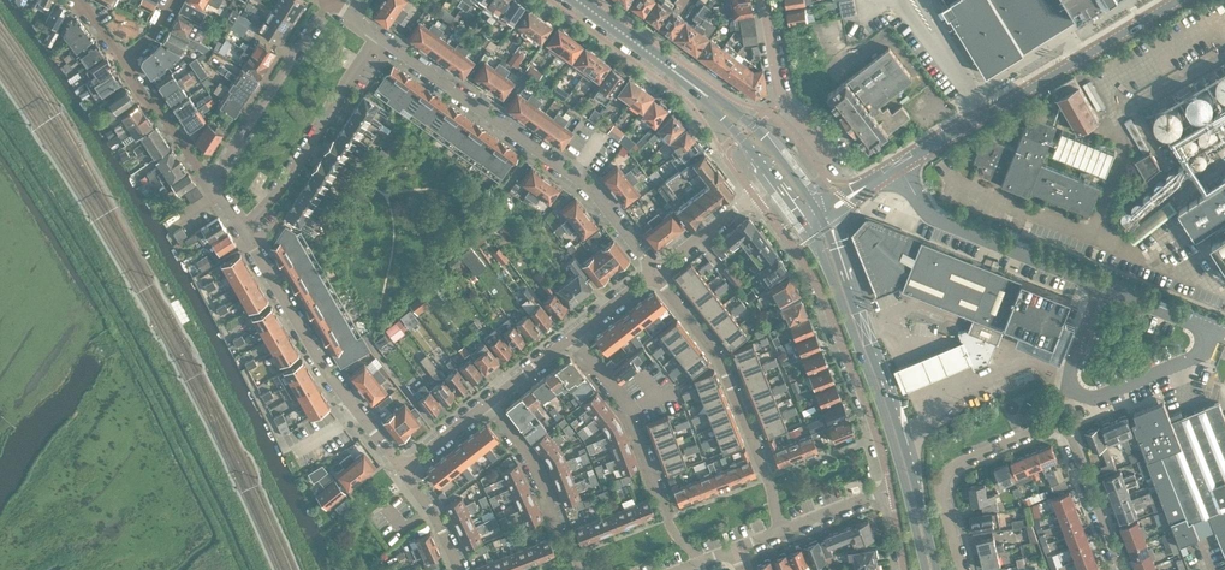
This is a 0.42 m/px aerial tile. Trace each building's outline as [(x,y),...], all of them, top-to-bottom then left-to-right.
[(45,5),(43,9),(49,13),(53,5),(50,3),(52,0),(37,0),(45,5)] [(151,11),(155,5),(146,0),(141,0),(138,5),(151,11)] [(179,11),(200,22),(205,12),(184,0),(179,11)] [(280,0),(277,0),(271,9),(293,23),(299,13),(280,0)] [(299,13),(305,4),(305,2),(302,0),(280,0),(299,13)] [(382,1),(404,16),(407,11),(401,7),(406,0),(382,0),(382,1)] [(456,2),(465,9),(471,0),(458,0),(456,2)] [(493,20),(495,17),(494,17),(506,0),(487,0),(482,8),(491,14),(489,17),(493,20)] [(509,26),(525,4),(521,0),(509,0),(496,17),(509,26)] [(631,6),(636,10),(636,12),(639,14),(641,13),(643,14),(653,0),(635,0),(631,6)] [(657,25),(673,3),(669,0),(663,0),(661,2),(657,0),(645,16),(650,20),(650,22),(653,24),(655,23),(657,25)] [(833,0),(822,2),(823,8),(823,9),(834,7),(833,0)] [(842,16),(856,13),(854,0),(839,0),(842,16)] [(1087,12),(1085,10),(1102,0),(944,0),(946,3),(943,5),(944,6),(943,7),(946,11),(949,15),(950,16),(952,15),(981,62),(984,65),(988,67),(992,68),(996,68),(1000,66),(1063,28),(1087,13),(1087,12)] [(53,5),(49,13),(45,20),(55,25),(53,28),(51,27),(44,40),(51,45),(59,31),(57,30),(68,8),(55,1),(53,5)] [(404,16),(382,1),(380,3),(372,14),(388,26),(394,17),(400,21),(403,17),(404,16)] [(749,1),(730,4),(732,17),(751,14),(750,8),(751,6),(751,4),(750,3),(749,1)] [(244,7),(251,10),(254,6),(247,2),(244,7)] [(684,44),(708,12),(710,8),(704,3),(703,3),(693,18),(692,17),(688,22),(685,20),(673,37),(684,44)] [(669,34),(671,35),(684,18),(677,13),(681,8),(675,5),(659,27),(661,28),(662,31),(667,35),(669,34)] [(436,13),(450,23),(455,16),(441,6),(436,13)] [(787,10),(788,12),(786,13),(787,19),(789,20),(789,23),(807,20),(806,14),(808,14),(808,12),(811,11),(810,6),(787,10)] [(515,23),(528,32),(540,16),(534,12),(534,10),(531,8),(529,8),(527,7),(515,23)] [(225,22),(231,25),(238,11),(232,8),(225,22)] [(271,9),(264,19),(286,33),(293,23),(271,9)] [(708,12),(684,44),(688,48),(687,49),(693,53),(694,52),(695,53),(707,36),(714,26),(708,21),(712,15),(708,12)] [(171,26),(186,35),(191,37),(197,24),(177,14),(171,26)] [(238,14),(234,20),(247,28),(250,22),(238,14)] [(528,32),(525,36),(529,38),(532,35),(541,41),(552,25),(550,23),(550,21),(547,19),(545,20),(540,16),(528,32)] [(740,22),(741,27),(754,25),(753,16),(739,18),(740,22)] [(38,17),(34,26),(38,32),(44,21),(38,17)] [(60,30),(69,41),(84,28),(85,28),(79,21),(76,17),(73,19),(71,17),(66,22),(67,24),(60,30)] [(400,21),(399,22),(404,26),(408,20),(403,17),(400,21)] [(286,33),(264,19),(257,29),(278,43),(280,42),(286,33)] [(247,28),(234,20),(229,29),(241,36),(247,28)] [(419,46),(422,48),(438,27),(433,23),(428,29),(420,23),(408,39),(419,47),(419,46)] [(741,27),(742,34),(755,32),(754,25),(741,27)] [(548,49),(556,54),(570,35),(557,26),(546,43),(550,46),(548,49)] [(438,27),(422,48),(425,50),(424,51),(435,58),(447,42),(438,36),(442,30),(438,27)] [(84,28),(69,41),(74,47),(72,49),(69,51),(70,53),(63,57),(67,62),(69,61),(76,56),(75,54),(93,39),(90,34),(84,28)] [(162,41),(180,50),(186,41),(189,42),(189,43),(204,51),(210,47),(199,41),(192,38),(190,40),(169,29),(162,41)] [(727,39),(733,44),(739,38),(733,32),(727,39)] [(755,32),(742,34),(743,42),(745,44),(757,42),(755,32)] [(213,49),(218,50),(224,36),(219,34),(213,49)] [(477,41),(484,46),(489,40),(482,35),(477,41)] [(570,35),(556,54),(564,60),(566,57),(570,60),(582,44),(570,35)] [(704,59),(709,63),(722,46),(709,37),(697,54),(699,55),(700,58),(702,59),(704,59)] [(239,46),(243,49),(267,64),(266,64),(275,52),(275,51),(274,51),(259,41),(258,40),(258,41),(253,48),(247,44),(246,44),(242,41),(239,46)] [(104,54),(96,42),(79,53),(87,65),(104,54)] [(447,42),(435,58),(445,66),(446,65),(448,67),(464,45),(459,42),(455,48),(447,42)] [(719,70),(721,72),(734,55),(737,51),(725,42),(722,46),(709,63),(715,67),(715,69),(717,71),(719,70)] [(160,43),(151,51),(163,68),(181,55),(166,46),(165,48),(160,43)] [(222,45),(218,51),(223,54),(227,48),(222,45)] [(464,45),(448,67),(451,69),(450,69),(461,77),(473,61),(465,55),(469,49),(464,45)] [(575,69),(583,74),(597,55),(585,46),(573,62),(577,65),(575,69)] [(856,130),(870,147),(888,132),(910,115),(902,105),(892,112),(888,106),(883,110),(877,103),(912,76),(911,75),(904,67),(905,67),(904,66),(897,57),(897,56),(896,56),(890,48),(889,47),(828,93),(842,111),(841,111),(856,130)] [(267,64),(243,49),(239,56),(245,60),(241,66),(258,77),(267,64)] [(507,62),(516,67),(524,55),(515,50),(507,62)] [(163,68),(151,51),(149,53),(143,58),(141,62),(142,62),(152,77),(163,68)] [(597,55),(583,74),(591,80),(593,77),(597,80),(609,64),(603,59),(602,58),(601,56),(599,56),(597,55)] [(728,77),(733,81),(749,60),(743,56),(741,60),(734,55),(721,72),(723,73),(724,75),(726,77),(728,77)] [(76,56),(69,61),(73,66),(79,61),(76,56)] [(85,82),(89,86),(114,69),(106,56),(85,70),(91,78),(85,82)] [(195,57),(189,62),(201,78),(208,73),(195,57)] [(226,57),(223,62),(236,72),(240,67),(226,57)] [(745,89),(746,90),(758,73),(755,71),(757,68),(758,67),(749,60),(733,81),(739,85),(738,86),(743,90),(745,89)] [(523,72),(532,78),(539,67),(530,61),(523,72)] [(486,62),(474,78),(485,86),(488,88),(504,66),(499,62),(495,68),(486,62)] [(216,69),(233,80),(249,91),(252,87),(257,79),(241,68),(236,75),(220,64),(216,69)] [(389,97),(406,74),(402,70),(402,71),(393,65),(377,88),(389,97)] [(504,66),(488,88),(491,90),(490,90),(501,98),(513,81),(504,75),(509,70),(504,66)] [(594,93),(602,99),(606,102),(624,77),(618,73),(619,71),(614,67),(612,69),(610,67),(598,85),(600,86),(594,93)] [(758,73),(746,90),(748,91),(747,93),(755,99),(767,91),(766,82),(764,82),(763,80),(761,68),(757,68),(755,71),(758,73)] [(114,69),(89,86),(89,87),(88,87),(95,97),(100,98),(104,95),(103,94),(106,92),(106,93),(123,82),(114,69)] [(156,83),(163,94),(190,75),(192,74),(189,70),(175,79),(171,72),(156,83)] [(402,106),(418,83),(411,77),(406,74),(389,97),(386,101),(399,111),(402,107),(402,106)] [(190,75),(163,94),(171,105),(186,94),(181,87),(193,79),(190,75)] [(1053,89),(1077,131),(1099,118),(1074,76),(1053,89)] [(206,78),(201,80),(205,86),(211,82),(206,78)] [(617,93),(629,102),(640,86),(629,78),(617,93)] [(233,80),(228,87),(219,81),(216,86),(241,103),(244,99),(249,91),(233,80)] [(76,88),(78,92),(87,87),(86,86),(87,85),(85,82),(76,88)] [(402,106),(402,107),(414,115),(431,91),(427,88),(426,88),(418,83),(402,106)] [(556,85),(551,92),(563,100),(568,93),(556,85)] [(241,103),(216,86),(212,92),(222,97),(217,104),(234,115),(239,107),(241,103)] [(640,86),(629,102),(641,110),(652,95),(640,86)] [(116,111),(133,100),(130,94),(130,92),(128,89),(125,88),(125,87),(107,99),(114,110),(106,115),(108,119),(117,113),(116,111)] [(1199,87),(1177,98),(1181,106),(1187,103),(1195,118),(1216,107),(1206,87),(1200,90),(1199,87)] [(86,89),(79,94),(82,98),(89,93),(86,89)] [(414,115),(426,124),(443,100),(435,95),(435,94),(431,91),(414,115)] [(518,93),(507,110),(518,117),(521,119),(536,97),(531,94),(527,99),(518,93)] [(178,115),(180,119),(205,102),(208,106),(214,102),(212,97),(211,98),(209,94),(196,102),(198,104),(195,106),(188,96),(172,107),(173,108),(178,115)] [(363,95),(355,107),(370,116),(375,109),(386,117),(389,112),(363,95)] [(536,97),(521,119),(523,121),(533,129),(545,112),(537,106),(541,101),(536,97)] [(572,106),(578,110),(583,103),(578,98),(572,106)] [(426,124),(439,133),(456,109),(451,106),(443,100),(426,124)] [(646,118),(644,122),(651,127),(665,108),(664,108),(666,106),(659,101),(658,103),(653,100),(642,115),(646,118)] [(205,102),(180,119),(188,131),(205,120),(200,113),(208,107),(205,102)] [(114,128),(117,132),(118,133),(145,115),(143,111),(137,104),(120,115),(124,121),(114,128)] [(355,107),(348,118),(363,128),(367,121),(387,134),(389,131),(396,136),(397,134),(370,116),(355,107)] [(588,117),(594,122),(601,112),(594,107),(588,117)] [(439,133),(451,141),(468,118),(460,112),(456,109),(439,133)] [(545,112),(533,129),(544,136),(547,138),(562,116),(557,112),(553,118),(545,112)] [(1058,139),(1052,137),(1057,124),(1030,113),(1015,148),(989,137),(984,150),(979,148),(974,162),(978,163),(975,172),(1002,183),(1029,194),(1031,188),(1090,212),(1101,185),(1042,161),(1050,140),(1057,143),(1053,152),(1106,173),(1115,151),(1062,130),(1058,139)] [(635,143),(632,146),(635,150),(639,146),(640,147),(648,138),(652,142),(656,137),(661,133),(667,139),(668,140),(683,126),(681,124),(683,123),(678,117),(676,119),(673,115),(673,114),(657,129),(654,132),(650,128),(636,143),(635,143)] [(147,118),(145,115),(118,133),(117,132),(108,138),(112,144),(121,138),(122,139),(132,132),(136,137),(141,134),(153,126),(147,118)] [(562,116),(547,138),(549,139),(549,140),(560,148),(572,131),(563,125),(567,119),(562,116)] [(348,118),(340,130),(355,139),(360,132),(371,140),(374,135),(363,128),(348,118)] [(451,141),(463,150),(480,126),(476,123),(476,124),(468,118),(451,141)] [(606,118),(601,125),(608,130),(613,123),(606,118)] [(1125,121),(1143,153),(1149,150),(1141,136),(1141,135),(1131,118),(1125,121)] [(195,140),(204,146),(205,147),(208,149),(210,149),(211,150),(225,129),(210,119),(190,133),(195,140)] [(607,132),(618,140),(624,132),(613,124),(607,132)] [(153,126),(141,134),(145,141),(135,148),(137,152),(162,135),(156,126),(153,126)] [(463,150),(476,159),(492,136),(485,130),(480,126),(463,150)] [(105,132),(109,137),(114,133),(111,128),(105,132)] [(685,129),(670,140),(675,147),(671,150),(675,154),(693,139),(691,136),(692,134),(688,128),(686,130),(685,129)] [(340,130),(334,140),(333,141),(348,151),(353,144),(364,151),(367,147),(355,139),(340,130)] [(162,135),(137,152),(140,156),(151,149),(155,156),(169,146),(162,135)] [(476,159),(488,168),(505,144),(501,141),(500,141),(492,136),(476,159)] [(627,142),(621,137),(618,141),(624,145),(627,142)] [(333,141),(334,140),(332,139),(324,151),(323,151),(323,152),(324,153),(325,152),(337,160),(352,170),(355,165),(343,158),(348,151),(333,141)] [(631,139),(626,147),(628,150),(632,146),(635,143),(631,139)] [(675,154),(670,158),(678,168),(687,161),(702,149),(701,148),(702,147),(698,141),(696,143),(693,139),(675,154)] [(488,168),(501,177),(511,162),(512,163),(518,154),(509,148),(509,147),(505,144),(488,168)] [(147,174),(149,178),(178,159),(171,148),(155,159),(159,166),(147,174)] [(118,154),(123,160),(130,156),(126,149),(118,154)] [(1135,159),(1146,179),(1160,167),(1150,150),(1135,159)] [(658,186),(687,225),(699,215),(699,214),(721,197),(721,198),(733,188),(724,177),(725,176),(722,172),(717,166),(714,161),(713,162),(704,151),(658,186)] [(312,169),(329,180),(333,173),(345,180),(348,176),(333,166),(334,163),(337,160),(325,152),(324,153),(323,152),(321,155),(320,157),(319,157),(320,158),(312,169)] [(178,159),(149,178),(152,183),(165,174),(169,180),(185,169),(178,159)] [(640,169),(636,164),(630,169),(634,174),(640,169)] [(618,166),(602,178),(610,189),(611,188),(613,191),(634,174),(630,170),(624,174),(618,166)] [(526,195),(531,198),(546,177),(544,175),(544,174),(533,167),(521,183),(530,189),(526,195)] [(653,170),(648,174),(653,181),(659,177),(661,175),(656,168),(653,170)] [(313,171),(306,182),(321,192),(333,199),(335,194),(324,187),(329,180),(312,169),(312,170),(313,171)] [(170,182),(160,189),(163,194),(174,187),(178,194),(194,183),(186,170),(170,181),(170,182)] [(634,174),(613,191),(615,193),(614,194),(623,204),(638,192),(632,184),(638,179),(634,174)] [(546,177),(531,198),(536,202),(540,196),(548,202),(560,186),(549,178),(549,179),(546,177)] [(1216,225),(1221,234),(1211,240),(1224,262),(1224,180),(1178,210),(1196,238),(1216,225)] [(299,193),(314,203),(325,210),(328,206),(317,198),(321,192),(306,182),(299,193)] [(202,194),(196,185),(183,193),(189,202),(202,194)] [(299,193),(291,205),(306,214),(318,222),(320,217),(309,210),(314,203),(299,193)] [(562,223),(566,228),(587,211),(585,209),(577,198),(561,210),(568,219),(562,223)] [(1120,211),(1125,221),(1144,211),(1139,201),(1120,211)] [(1170,201),(1127,234),(1134,244),(1177,210),(1170,201)] [(306,214),(291,205),(284,216),(310,233),(313,229),(302,221),(306,214)] [(589,214),(587,211),(566,228),(569,233),(575,228),(582,237),(597,224),(589,214)] [(653,217),(669,238),(672,236),(683,228),(670,212),(662,219),(658,213),(653,217)] [(218,217),(184,238),(188,243),(199,236),(203,243),(208,240),(226,229),(218,217)] [(669,238),(653,217),(648,220),(652,226),(644,233),(656,248),(667,240),(669,238)] [(755,225),(748,217),(735,226),(736,227),(722,238),(722,237),(711,245),(718,254),(729,246),(738,239),(738,238),(755,225)] [(966,329),(961,331),(960,331),(958,331),(959,333),(960,332),(974,367),(974,368),(975,368),(975,367),(988,362),(996,342),(997,342),(1000,336),(1002,332),(1003,332),(1003,331),(1002,330),(1002,329),(1003,327),(1022,278),(922,239),(889,226),(866,218),(853,233),(878,294),(901,284),(902,287),(903,287),(938,301),(975,316),(974,319),(973,318),(972,320),(973,320),(971,324),(969,330),(968,329),(968,330),(966,329)] [(758,230),(755,225),(738,238),(738,239),(729,246),(732,249),(740,243),(738,241),(740,240),(748,250),(766,236),(761,230),(758,230)] [(304,247),(296,234),(296,233),(285,226),(274,243),(275,245),(271,248),(276,257),(278,261),(304,247)] [(559,226),(553,230),(557,235),(562,231),(559,226)] [(173,232),(178,240),(186,234),(181,227),(173,232)] [(477,228),(469,236),(477,245),(486,237),(477,228)] [(601,234),(598,230),(592,234),(595,238),(601,234)] [(236,243),(227,231),(211,241),(212,243),(207,246),(215,257),(236,243)] [(592,234),(586,239),(589,243),(595,238),(592,234)] [(766,236),(748,250),(757,262),(751,266),(754,271),(755,270),(756,271),(766,264),(764,261),(776,252),(770,244),(770,242),(766,236)] [(474,243),(470,238),(458,251),(476,273),(485,265),(470,246),(474,243)] [(570,239),(564,244),(567,248),(573,243),(570,239)] [(602,248),(617,266),(617,267),(628,258),(613,239),(602,248)] [(576,247),(573,243),(567,248),(570,252),(576,247)] [(311,260),(304,247),(278,261),(281,266),(282,266),(287,274),(311,260)] [(617,266),(602,248),(593,255),(607,274),(617,266)] [(240,253),(239,253),(221,264),(228,276),(247,265),(240,253)] [(196,261),(201,270),(213,263),(211,259),(208,255),(207,254),(205,255),(204,256),(196,261)] [(608,274),(607,274),(593,255),(582,264),(597,283),(608,274)] [(576,273),(565,281),(578,297),(579,297),(581,297),(583,295),(584,293),(591,287),(584,278),(588,275),(574,256),(567,261),(576,273)] [(761,279),(765,285),(786,269),(782,263),(781,261),(779,258),(778,257),(776,256),(766,264),(756,271),(762,279),(761,279)] [(319,273),(311,260),(287,274),(291,283),(294,288),(319,273)] [(713,265),(710,260),(704,265),(708,269),(713,265)] [(690,262),(673,276),(681,286),(699,272),(690,262)] [(228,276),(235,287),(253,276),(247,265),(228,276)] [(698,269),(702,274),(708,269),(704,265),(698,269)] [(741,281),(729,265),(723,270),(735,286),(741,281)] [(681,286),(689,296),(707,283),(699,272),(681,286)] [(296,292),(297,292),(302,300),(327,286),(319,273),(294,288),(296,292)] [(536,277),(542,284),(548,291),(552,288),(541,273),(536,277)] [(768,297),(774,294),(779,301),(774,304),(776,306),(798,292),(797,291),(799,290),(795,283),(793,284),(788,275),(775,283),(776,285),(771,288),(769,285),(760,291),(763,296),(766,294),(768,297)] [(235,287),(241,298),(260,287),(253,276),(235,287)] [(1015,341),(1061,359),(1075,322),(1064,318),(1071,298),(1022,279),(1005,324),(1020,330),(1015,341)] [(578,297),(565,281),(555,289),(568,306),(572,302),(574,302),(576,300),(577,298),(578,297)] [(729,285),(725,281),(720,285),(723,290),(729,285)] [(689,296),(697,307),(715,293),(707,283),(689,296)] [(714,290),(718,294),(723,290),(720,285),(714,290)] [(306,309),(309,314),(334,299),(327,286),(302,300),(307,309),(306,309)] [(241,298),(248,310),(250,308),(264,300),(266,299),(260,287),(241,298)] [(526,287),(520,291),(526,299),(532,294),(526,287)] [(757,295),(752,288),(743,295),(748,302),(757,295)] [(666,305),(654,290),(642,300),(654,314),(666,305)] [(560,311),(566,307),(554,291),(542,301),(554,316),(556,315),(557,315),(560,313),(560,311)] [(425,293),(411,301),(417,312),(431,304),(425,293)] [(697,307),(705,317),(723,303),(715,293),(697,307)] [(545,323),(551,318),(532,294),(526,299),(521,303),(540,327),(542,326),(543,326),(545,325),(545,323)] [(777,315),(783,312),(785,311),(789,321),(806,313),(805,311),(806,310),(805,306),(803,306),(800,298),(780,306),(781,308),(775,310),(777,315)] [(312,319),(312,318),(317,327),(342,312),(334,299),(309,314),(312,319)] [(264,300),(250,308),(254,316),(252,317),(259,329),(277,318),(271,306),(269,307),(264,300)] [(654,314),(642,300),(631,309),(642,323),(654,314)] [(739,310),(745,306),(741,301),(736,306),(739,310)] [(705,317),(713,327),(731,313),(723,303),(705,317)] [(1066,314),(1074,317),(1078,308),(1069,304),(1066,314)] [(739,310),(736,306),(730,310),(734,315),(739,310)] [(642,323),(631,309),(619,318),(630,333),(642,323)] [(350,325),(342,312),(317,327),(322,335),(324,340),(350,325)] [(652,317),(656,323),(661,319),(656,313),(652,317)] [(713,327),(721,338),(739,324),(731,313),(713,327)] [(515,324),(526,338),(528,337),(530,337),(532,335),(532,333),(538,329),(527,314),(515,324)] [(525,338),(509,317),(497,326),(514,347),(519,343),(521,344),(524,342),(524,339),(525,338)] [(787,326),(789,331),(788,332),(791,340),(813,331),(812,329),(812,328),(811,324),(810,323),(807,317),(787,326)] [(284,329),(277,318),(259,329),(265,340),(284,329)] [(630,333),(619,318),(607,327),(619,342),(630,333)] [(399,319),(385,329),(386,330),(391,337),(393,340),(404,332),(403,330),(406,328),(399,319)] [(656,323),(660,328),(665,325),(661,319),(656,323)] [(685,330),(677,319),(659,333),(667,344),(685,330)] [(721,338),(729,348),(747,334),(739,324),(721,338)] [(327,345),(327,344),(332,352),(357,338),(350,325),(324,340),(327,345)] [(595,337),(607,352),(619,342),(607,327),(595,337)] [(483,337),(488,343),(500,358),(505,354),(507,354),(510,352),(510,350),(511,349),(494,328),(483,337)] [(291,340),(284,329),(265,340),(272,351),(291,340)] [(754,331),(757,337),(763,334),(761,329),(754,331)] [(386,330),(382,332),(388,340),(391,337),(386,330)] [(498,360),(480,337),(474,330),(469,335),(478,346),(470,353),(484,371),(498,360)] [(693,340),(685,330),(667,344),(675,354),(693,340)] [(628,335),(633,341),(637,337),(633,332),(628,335)] [(794,351),(795,355),(797,359),(797,360),(801,358),(809,355),(808,352),(820,348),(817,341),(818,340),(817,336),(815,335),(814,333),(791,343),(794,351)] [(332,352),(340,366),(369,349),(361,335),(357,338),(332,352)] [(766,336),(759,339),(762,345),(768,342),(766,336)] [(633,341),(637,347),(642,343),(637,337),(633,341)] [(772,339),(775,347),(781,345),(777,337),(772,339)] [(272,351),(279,363),(281,362),(285,369),(300,360),(295,353),(297,352),(291,340),(272,351)] [(701,350),(693,340),(675,354),(684,364),(701,350)] [(752,342),(731,351),(736,363),(757,354),(752,342)] [(667,348),(663,343),(658,348),(661,352),(667,348)] [(963,343),(899,371),(909,392),(973,365),(963,343)] [(459,350),(464,356),(469,352),(464,347),(459,350)] [(643,347),(630,357),(639,368),(652,358),(643,347)] [(658,348),(652,352),(656,357),(661,352),(658,348)] [(684,364),(692,375),(709,361),(701,350),(684,364)] [(801,358),(807,372),(826,364),(824,358),(824,356),(823,353),(821,352),(821,350),(809,355),(801,358)] [(419,359),(432,375),(438,383),(430,389),(442,404),(444,403),(445,403),(448,401),(448,399),(454,395),(442,380),(444,378),(425,354),(419,359)] [(761,366),(757,354),(736,363),(741,374),(761,366)] [(567,386),(575,396),(579,402),(595,389),(570,356),(554,369),(554,370),(567,386)] [(787,356),(780,358),(782,365),(789,362),(787,358),(787,356)] [(477,377),(482,373),(470,357),(458,366),(470,382),(472,381),(473,381),(476,379),(477,377)] [(639,368),(630,357),(612,371),(621,383),(639,368)] [(451,358),(447,362),(446,363),(450,368),(452,371),(444,378),(456,393),(457,392),(459,392),(462,390),(463,388),(468,384),(457,370),(459,368),(456,364),(455,364),(451,358)] [(777,364),(775,358),(768,361),(771,366),(777,364)] [(300,360),(285,369),(278,373),(285,385),(290,382),(290,381),(308,370),(302,359),(300,360)] [(615,364),(611,359),(606,362),(610,368),(615,364)] [(762,364),(764,369),(771,366),(768,361),(762,364)] [(378,368),(377,368),(372,373),(365,364),(350,377),(358,387),(360,390),(381,373),(378,368)] [(683,368),(679,364),(674,368),(677,373),(683,368)] [(761,366),(741,374),(746,386),(766,378),(761,366)] [(827,367),(808,375),(814,389),(833,381),(830,375),(831,373),(830,370),(828,369),(827,367)] [(668,373),(672,377),(677,373),(674,368),(668,373)] [(719,382),(714,369),(693,378),(698,390),(719,382)] [(290,382),(296,393),(315,382),(308,370),(290,381),(290,382)] [(554,370),(544,377),(555,390),(560,386),(563,390),(567,386),(554,370)] [(796,370),(787,374),(790,382),(794,381),(793,380),(799,378),(796,370)] [(362,392),(370,403),(386,391),(379,382),(385,378),(381,373),(360,390),(362,392)] [(531,388),(541,401),(546,397),(547,398),(555,391),(555,390),(544,377),(531,388)] [(766,378),(746,386),(751,398),(771,390),(766,378)] [(296,393),(303,404),(321,393),(315,382),(296,393)] [(703,402),(723,394),(719,382),(698,390),(703,402)] [(787,388),(785,382),(778,385),(780,390),(787,388)] [(441,405),(424,384),(412,393),(429,414),(430,413),(432,414),(435,411),(436,409),(441,405)] [(834,384),(815,392),(821,406),(840,398),(837,392),(838,390),(837,387),(835,386),(834,384)] [(771,388),(774,393),(780,390),(778,385),(771,388)] [(794,391),(797,399),(809,394),(806,387),(794,391)] [(531,388),(521,396),(539,418),(543,415),(535,405),(541,401),(531,388)] [(697,394),(695,388),(688,391),(691,397),(697,394)] [(771,390),(751,398),(756,410),(776,401),(771,390)] [(590,413),(605,401),(597,391),(583,403),(587,408),(578,415),(582,419),(590,413)] [(682,394),(684,399),(691,397),(688,391),(682,394)] [(303,404),(310,416),(328,405),(321,393),(303,404)] [(392,398),(389,394),(383,399),(386,403),(392,398)] [(703,402),(707,414),(728,406),(723,394),(703,402)] [(539,418),(521,396),(521,395),(505,408),(530,440),(546,428),(542,422),(541,422),(538,418),(539,418)] [(575,396),(570,399),(575,405),(579,402),(575,396)] [(386,403),(383,399),(377,403),(381,407),(386,403)] [(1145,457),(1147,460),(1151,471),(1179,544),(1215,530),(1224,554),(1224,418),(1219,402),(1183,416),(1181,410),(1170,415),(1163,400),(1149,406),(1134,412),(1137,419),(1132,421),(1137,433),(1135,434),(1141,449),(1145,457)] [(589,428),(611,411),(605,401),(590,413),(595,418),(586,424),(589,428)] [(776,401),(756,410),(761,421),(781,413),(776,401)] [(841,401),(822,409),(827,423),(847,415),(844,409),(845,407),(843,404),(842,403),(841,401)] [(414,406),(414,407),(409,410),(405,404),(394,412),(408,430),(419,422),(415,417),(419,413),(414,406)] [(733,418),(728,406),(707,414),(712,426),(733,418)] [(797,412),(795,406),(788,409),(790,414),(797,412)] [(549,411),(556,420),(561,416),(554,407),(549,411)] [(781,412),(783,417),(790,414),(788,409),(781,412)] [(605,430),(620,421),(611,411),(589,428),(592,431),(593,432),(601,425),(605,430)] [(394,412),(383,420),(398,439),(409,430),(408,430),(394,412)] [(707,418),(704,413),(698,415),(700,421),(707,418)] [(761,421),(766,434),(786,425),(781,413),(761,421)] [(667,415),(646,423),(651,436),(672,428),(667,415)] [(698,415),(691,418),(693,423),(700,421),(698,415)] [(1137,460),(1145,457),(1141,449),(1132,453),(1130,448),(1132,447),(1127,435),(1134,432),(1127,415),(1126,416),(1125,415),(1119,417),(1119,419),(1114,421),(1121,438),(1129,456),(1132,462),(1137,460)] [(579,422),(576,417),(570,422),(573,426),(579,422)] [(558,422),(566,431),(571,427),(564,418),(558,422)] [(717,439),(738,430),(733,418),(712,426),(717,439)] [(545,419),(542,422),(546,428),(550,425),(545,419)] [(690,425),(687,419),(681,421),(683,427),(690,425)] [(848,419),(829,426),(834,440),(854,433),(853,431),(854,429),(853,426),(851,426),(848,419)] [(599,444),(625,434),(620,421),(605,430),(607,436),(597,440),(599,444)] [(681,421),(674,424),(676,430),(683,427),(681,421)] [(1108,443),(1121,438),(1114,421),(1110,422),(1108,421),(1103,424),(1103,425),(1102,426),(1108,443)] [(815,424),(818,430),(824,427),(822,422),(815,424)] [(485,447),(498,438),(486,423),(474,432),(485,447)] [(815,423),(808,426),(811,433),(818,430),(815,424),(815,423)] [(571,427),(566,431),(569,435),(574,431),(571,427)] [(586,431),(583,427),(578,431),(581,435),(586,431)] [(1101,447),(1108,464),(1101,466),(1104,473),(1116,468),(1107,445),(1099,427),(1093,429),(1092,428),(1087,430),(1088,432),(1086,432),(1093,450),(1101,447)] [(587,435),(592,431),(589,428),(581,435),(584,440),(585,441),(589,439),(587,435)] [(672,428),(651,436),(656,448),(677,440),(672,428)] [(811,433),(813,439),(823,435),(821,429),(818,430),(811,433)] [(722,451),(743,443),(738,430),(717,439),(722,451)] [(532,443),(540,452),(562,434),(559,431),(551,437),(546,431),(532,443)] [(485,447),(474,432),(462,442),(474,456),(485,447)] [(540,452),(546,460),(562,452),(557,445),(565,438),(562,434),(540,452)] [(610,445),(612,451),(629,445),(625,434),(599,444),(600,449),(610,445)] [(811,435),(797,440),(803,456),(817,451),(817,450),(813,439),(811,435)] [(716,443),(714,437),(707,440),(709,445),(716,443)] [(778,466),(790,461),(784,445),(777,448),(772,437),(767,439),(778,466)] [(819,437),(813,439),(817,450),(824,447),(819,437)] [(677,440),(656,448),(660,460),(681,452),(677,440)] [(707,440),(700,442),(702,448),(709,445),(707,440)] [(796,440),(784,445),(790,461),(802,456),(803,456),(797,440),(796,440)] [(474,456),(462,442),(451,451),(462,465),(474,456)] [(692,451),(699,449),(697,443),(690,446),(692,451)] [(600,449),(599,444),(588,449),(589,453),(600,449)] [(605,461),(607,465),(607,466),(633,456),(629,445),(612,451),(615,458),(605,461)] [(1040,449),(1038,450),(1044,465),(1054,491),(1068,486),(1065,479),(1059,481),(1054,468),(1051,468),(1049,462),(1057,459),(1052,445),(1042,448),(1040,449)] [(488,446),(483,449),(488,455),(493,451),(488,446)] [(685,454),(692,451),(690,446),(683,448),(685,454)] [(742,457),(736,460),(743,480),(755,475),(745,448),(740,450),(742,457)] [(1026,455),(1024,456),(1030,470),(1031,473),(1032,473),(1037,471),(1036,469),(1036,468),(1044,465),(1038,450),(1029,454),(1028,454),(1026,455)] [(462,465),(451,451),(439,460),(451,475),(462,465)] [(493,451),(488,455),(492,461),(497,457),(493,451)] [(362,452),(354,459),(350,453),(345,457),(361,478),(364,476),(375,468),(362,452)] [(546,460),(550,471),(588,456),(586,452),(579,454),(565,460),(562,452),(546,460)] [(665,473),(686,465),(681,452),(660,460),(665,473)] [(1117,458),(1120,466),(1130,462),(1127,455),(1117,458)] [(550,471),(554,482),(571,475),(569,469),(590,461),(588,456),(550,471)] [(633,456),(607,466),(608,470),(618,467),(621,473),(638,467),(633,456)] [(1024,456),(1011,461),(1016,475),(1014,476),(1017,483),(1033,477),(1031,473),(1030,470),(1024,456)] [(361,478),(345,457),(340,461),(345,466),(336,473),(349,488),(359,480),(361,478)] [(1145,457),(1137,460),(1143,475),(1151,471),(1147,460),(1145,457)] [(427,469),(439,484),(451,475),(439,460),(427,469)] [(730,467),(724,469),(730,485),(743,480),(736,460),(729,463),(730,467)] [(707,463),(710,471),(711,474),(717,490),(730,485),(724,469),(716,472),(712,461),(707,463)] [(1002,485),(1015,479),(1008,462),(1008,463),(995,468),(994,468),(995,470),(991,472),(994,479),(998,477),(1001,485),(1002,485)] [(486,490),(506,481),(522,474),(517,463),(501,471),(504,477),(494,482),(484,486),(486,490)] [(465,464),(460,468),(465,473),(469,470),(465,464)] [(321,476),(318,478),(325,487),(316,495),(326,507),(345,492),(324,467),(318,472),(321,476)] [(469,470),(465,473),(469,479),(474,475),(469,470)] [(1037,471),(1032,473),(1034,479),(1040,477),(1037,470),(1037,471)] [(1107,484),(1108,488),(1136,477),(1134,473),(1123,477),(1121,470),(1104,477),(1105,479),(1104,479),(1106,484),(1107,484)] [(704,477),(698,480),(704,495),(717,490),(711,474),(710,471),(703,474),(704,477)] [(489,497),(491,501),(497,498),(501,496),(527,485),(522,474),(506,481),(509,488),(495,494),(489,497)] [(554,482),(558,493),(585,483),(590,481),(596,479),(595,474),(574,482),(571,475),(554,482)] [(977,484),(968,486),(969,490),(972,504),(978,503),(981,502),(982,506),(983,513),(984,513),(987,512),(988,512),(998,510),(995,497),(995,494),(995,493),(986,495),(985,485),(988,484),(985,477),(980,479),(978,480),(979,484),(977,484)] [(1109,492),(1111,499),(1129,492),(1127,486),(1138,482),(1136,477),(1108,488),(1110,492),(1109,492)] [(619,478),(612,481),(615,489),(621,487),(620,485),(622,484),(619,478)] [(698,480),(684,485),(691,500),(704,495),(698,480)] [(585,483),(558,493),(563,504),(580,498),(577,491),(587,487),(585,483)] [(691,500),(684,485),(678,487),(676,483),(671,486),(679,505),(691,500)] [(513,496),(516,503),(532,495),(527,485),(501,496),(503,501),(513,496)] [(1013,488),(1015,495),(1021,493),(1018,486),(1013,488)] [(438,494),(442,500),(447,496),(442,491),(438,494)] [(1053,497),(1058,510),(1074,503),(1069,491),(1053,497)] [(1115,505),(1117,510),(1151,496),(1150,492),(1131,499),(1129,492),(1111,499),(1114,506),(1115,505)] [(1153,501),(1151,502),(1154,510),(1162,507),(1157,494),(1152,497),(1153,501)] [(511,518),(537,506),(532,495),(516,503),(519,509),(504,516),(498,519),(500,523),(506,520),(511,518)] [(590,496),(582,499),(585,506),(593,503),(590,496)] [(1023,498),(1026,505),(1031,503),(1029,496),(1023,498)] [(1151,496),(1117,510),(1118,513),(1117,514),(1119,519),(1120,519),(1121,521),(1137,514),(1135,508),(1151,502),(1153,501),(1152,497),(1151,496)] [(445,506),(450,516),(476,505),(474,500),(465,505),(462,498),(445,506)] [(345,499),(336,506),(341,512),(350,505),(345,499)] [(647,499),(635,504),(642,520),(654,515),(647,499)] [(1058,510),(1062,522),(1079,516),(1074,503),(1058,510)] [(635,504),(623,508),(629,525),(642,520),(635,504)] [(450,516),(455,527),(472,520),(469,513),(478,509),(476,505),(450,516)] [(537,506),(511,518),(513,523),(523,518),(526,525),(542,517),(537,506)] [(623,508),(611,513),(617,530),(629,525),(623,508)] [(492,511),(481,516),(484,522),(495,517),(492,511)] [(972,524),(973,531),(1000,526),(997,511),(991,512),(971,515),(971,517),(969,518),(970,524),(972,524)] [(611,513),(598,518),(605,534),(617,530),(611,513)] [(1062,522),(1067,535),(1084,528),(1079,516),(1062,522)] [(455,527),(460,538),(497,522),(495,517),(475,526),(472,520),(455,527)] [(598,518),(586,523),(592,539),(605,534),(598,518)] [(1013,528),(1026,525),(1026,524),(1027,524),(1026,518),(1012,521),(1013,528)] [(1121,525),(1126,537),(1144,530),(1142,525),(1140,526),(1138,519),(1121,525)] [(868,520),(853,526),(857,536),(851,538),(855,549),(863,546),(861,541),(874,536),(868,520)] [(1167,521),(1162,523),(1165,531),(1170,529),(1167,521)] [(497,522),(460,538),(465,549),(482,542),(479,535),(499,526),(497,522)] [(592,539),(586,523),(574,528),(580,544),(592,539)] [(1026,524),(1026,525),(1031,542),(1037,540),(1031,524),(1027,524),(1026,524)] [(826,536),(827,540),(830,547),(851,538),(857,536),(853,526),(853,525),(826,536)] [(1067,535),(1072,547),(1088,541),(1084,528),(1067,535)] [(1126,537),(1130,548),(1146,542),(1144,536),(1146,535),(1144,530),(1126,537)] [(405,550),(407,555),(435,542),(430,531),(415,538),(418,545),(405,550)] [(517,531),(509,534),(511,541),(519,538),(517,531)] [(980,554),(997,550),(1004,549),(1003,543),(996,544),(994,536),(977,540),(980,554)] [(548,538),(536,543),(542,559),(554,554),(548,538)] [(830,547),(827,540),(819,543),(818,540),(817,541),(817,540),(810,542),(810,544),(805,546),(812,565),(826,559),(825,558),(833,555),(830,547)] [(1072,547),(1077,560),(1093,553),(1088,541),(1072,547)] [(435,542),(407,555),(409,559),(422,554),(425,560),(440,553),(435,542)] [(1130,548),(1134,559),(1153,552),(1151,547),(1149,548),(1146,542),(1130,548)] [(536,543),(523,548),(530,564),(542,559),(536,543)] [(1176,544),(1171,545),(1174,554),(1179,552),(1176,544)] [(809,563),(803,547),(801,547),(799,546),(796,547),(795,550),(789,552),(796,568),(809,563)] [(523,548),(511,553),(517,569),(530,564),(523,548)] [(855,566),(857,566),(877,562),(876,556),(878,556),(877,548),(875,549),(874,548),(855,551),(856,560),(854,560),(855,566)] [(405,549),(396,554),(398,560),(407,555),(405,550),(405,549)] [(997,550),(980,554),(984,569),(1001,564),(997,550)] [(780,553),(779,556),(774,558),(778,569),(791,569),(793,569),(787,553),(786,553),(783,552),(780,553)] [(1138,569),(1140,569),(1155,564),(1152,558),(1155,557),(1153,552),(1134,559),(1138,569)] [(499,558),(504,569),(515,569),(517,569),(511,553),(499,558)] [(1081,569),(1087,569),(1098,566),(1093,553),(1077,560),(1081,569)] [(486,562),(489,569),(504,569),(499,558),(486,562)] [(758,564),(760,569),(776,569),(771,559),(770,559),(768,558),(764,560),(764,562),(758,564)] [(435,559),(429,561),(432,568),(438,565),(435,559)] [(432,568),(429,561),(424,563),(427,569),(432,568)] [(828,564),(830,568),(830,569),(835,569),(839,568),(838,566),(836,561),(828,564)]
